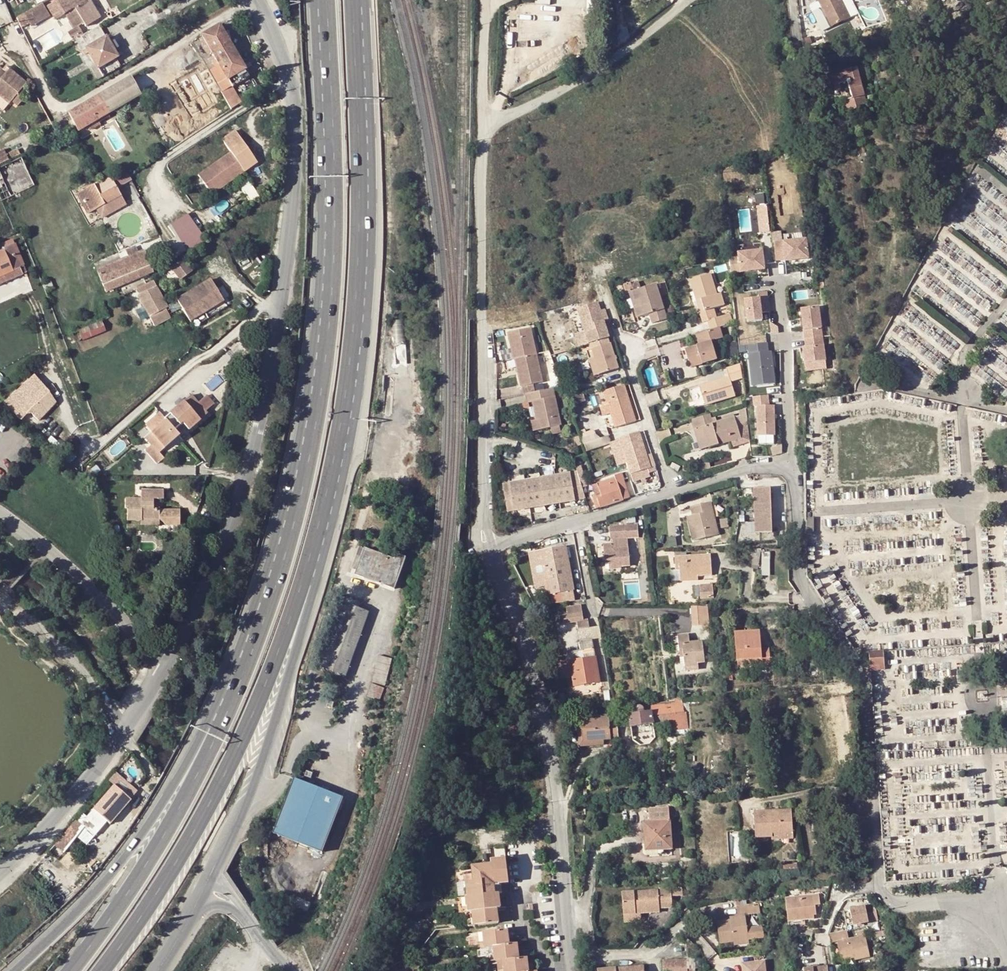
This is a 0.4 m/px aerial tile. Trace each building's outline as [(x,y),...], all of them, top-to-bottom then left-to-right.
[(90,0),(57,0),(48,5),(54,16),(56,15),(58,17),(75,8),(85,25),(86,26),(100,18),(97,14),(90,0)] [(824,13),(831,27),(850,17),(841,0),(817,0),(824,13)] [(106,9),(109,16),(118,11),(114,4),(106,9)] [(823,31),(831,27),(824,13),(816,16),(823,31)] [(232,88),(249,78),(219,25),(201,35),(202,36),(199,37),(209,56),(213,54),(219,66),(211,70),(223,91),(231,86),(232,88)] [(115,59),(117,57),(99,26),(89,32),(75,40),(82,51),(86,49),(102,77),(119,67),(115,59)] [(144,41),(127,51),(131,58),(148,48),(144,41)] [(865,66),(836,73),(839,85),(846,111),(866,106),(860,83),(869,80),(865,66)] [(8,81),(0,77),(0,102),(17,108),(27,83),(10,77),(8,81)] [(78,132),(140,96),(130,77),(68,113),(78,132)] [(231,111),(241,104),(232,88),(231,86),(223,91),(220,92),(231,111)] [(238,145),(239,144),(231,131),(227,125),(214,134),(218,140),(226,151),(195,173),(208,193),(250,163),(238,145)] [(8,161),(5,155),(2,148),(0,149),(0,165),(8,161)] [(17,150),(5,155),(8,161),(20,156),(17,150)] [(126,205),(139,199),(140,198),(134,185),(131,178),(126,169),(111,177),(120,195),(126,205)] [(107,201),(120,195),(111,177),(98,183),(107,201)] [(78,193),(89,213),(98,209),(102,217),(126,205),(120,195),(107,201),(98,183),(78,193)] [(768,231),(766,204),(756,205),(758,231),(768,231)] [(188,248),(207,237),(191,213),(173,224),(188,248)] [(183,254),(190,247),(179,236),(172,243),(183,254)] [(23,266),(25,265),(14,240),(9,242),(20,268),(23,266)] [(806,240),(773,244),(775,261),(785,260),(785,262),(808,259),(806,240)] [(14,273),(16,277),(26,273),(23,266),(20,268),(9,242),(0,246),(0,279),(14,273)] [(153,273),(144,251),(134,255),(145,276),(153,273)] [(738,258),(729,259),(731,274),(764,270),(762,251),(738,254),(738,258)] [(145,276),(134,255),(96,271),(105,292),(145,276)] [(168,268),(177,281),(190,272),(181,259),(178,261),(168,268)] [(710,270),(689,277),(696,298),(700,297),(707,318),(710,328),(719,325),(732,321),(729,311),(716,315),(713,305),(723,302),(720,289),(716,291),(710,270)] [(16,277),(14,273),(0,279),(0,284),(16,277)] [(623,283),(625,290),(628,289),(631,288),(640,285),(638,278),(623,283)] [(196,328),(209,317),(205,311),(223,298),(208,279),(177,302),(196,328)] [(640,285),(631,288),(636,305),(634,306),(637,315),(649,311),(652,320),(666,316),(655,280),(640,285)] [(146,292),(138,296),(127,302),(135,316),(125,322),(126,323),(154,312),(152,307),(154,307),(146,292)] [(707,318),(700,297),(696,298),(702,319),(707,318)] [(762,321),(759,299),(744,301),(747,323),(762,321)] [(578,309),(586,331),(590,343),(590,345),(608,338),(609,338),(598,303),(578,309)] [(804,364),(825,362),(818,307),(801,310),(805,348),(802,349),(804,364)] [(131,332),(157,318),(154,312),(126,323),(131,332)] [(106,320),(82,329),(86,339),(109,331),(106,320)] [(711,339),(722,335),(719,325),(710,328),(696,333),(699,343),(686,347),(691,364),(716,356),(711,339)] [(514,349),(502,352),(505,362),(538,355),(532,329),(510,334),(514,349)] [(578,347),(590,343),(586,331),(574,334),(578,347)] [(589,345),(593,357),(599,374),(619,368),(610,343),(609,343),(608,338),(590,345),(589,345)] [(768,352),(767,344),(748,346),(749,355),(751,372),(756,372),(757,386),(775,384),(771,352),(768,352)] [(538,355),(505,362),(507,372),(519,370),(523,387),(543,382),(538,355)] [(593,376),(599,374),(593,357),(587,359),(593,376)] [(734,394),(730,380),(743,376),(739,362),(726,367),(728,374),(699,383),(705,402),(734,394)] [(18,394),(24,400),(14,409),(22,417),(32,408),(41,417),(56,402),(35,378),(18,394)] [(604,392),(608,404),(611,414),(616,428),(636,421),(624,385),(604,392)] [(529,404),(533,403),(537,421),(540,421),(542,430),(562,426),(554,390),(527,396),(529,404)] [(578,405),(586,402),(584,393),(575,396),(578,405)] [(164,421),(172,430),(180,423),(187,430),(205,414),(203,412),(212,405),(204,397),(195,404),(188,396),(162,419),(164,421)] [(768,396),(753,398),(754,406),(757,406),(758,436),(775,436),(774,406),(769,406),(768,396)] [(603,416),(611,414),(608,404),(600,406),(603,416)] [(691,418),(694,428),(702,426),(708,445),(728,438),(740,434),(737,424),(734,415),(713,422),(710,412),(691,418)] [(149,434),(164,421),(162,419),(156,413),(143,426),(149,434)] [(575,418),(579,430),(590,426),(586,414),(575,418)] [(172,430),(164,421),(149,434),(143,439),(150,446),(144,452),(156,465),(162,460),(157,454),(177,436),(172,430)] [(542,430),(540,421),(537,421),(533,422),(535,432),(542,430)] [(737,424),(740,434),(728,438),(731,447),(749,442),(747,421),(737,424)] [(708,445),(702,426),(694,428),(700,448),(708,445)] [(651,468),(639,432),(619,439),(631,474),(651,468)] [(782,445),(772,449),(773,456),(783,453),(782,445)] [(673,461),(670,466),(678,471),(680,466),(673,461)] [(581,499),(576,473),(504,485),(508,512),(581,499)] [(597,509),(630,499),(623,473),(615,475),(616,478),(592,485),(596,496),(593,496),(597,509)] [(773,488),(756,489),(759,533),(775,532),(773,488)] [(141,490),(141,499),(141,503),(135,503),(135,499),(125,499),(125,508),(128,508),(127,521),(141,522),(141,520),(159,521),(159,510),(153,510),(153,499),(163,499),(162,491),(141,490)] [(709,502),(697,506),(699,514),(695,515),(688,517),(695,540),(718,534),(709,502)] [(179,511),(159,510),(159,521),(164,525),(179,526),(179,511)] [(729,526),(728,518),(721,520),(723,528),(729,526)] [(611,539),(612,545),(604,546),(606,565),(609,564),(609,570),(622,569),(622,567),(630,567),(627,538),(639,537),(638,525),(610,527),(611,539)] [(548,596),(550,596),(572,591),(574,591),(565,546),(529,553),(537,588),(546,587),(548,596)] [(762,550),(747,549),(746,563),(752,565),(759,566),(762,550)] [(365,551),(362,559),(356,557),(352,569),(357,571),(356,576),(393,589),(394,589),(404,559),(398,557),(396,556),(394,561),(365,551)] [(710,555),(679,558),(680,571),(681,577),(697,576),(712,575),(710,555)] [(713,597),(712,584),(699,585),(700,598),(713,597)] [(551,604),(574,600),(572,591),(550,596),(551,604)] [(358,609),(360,602),(347,597),(321,668),(345,677),(368,612),(358,609)] [(566,608),(568,614),(562,615),(564,625),(577,623),(579,629),(590,627),(588,619),(585,620),(582,605),(566,608)] [(710,625),(708,607),(692,607),(694,626),(710,625)] [(761,649),(759,631),(736,632),(738,658),(761,657),(761,660),(762,664),(771,663),(770,649),(761,649)] [(691,643),(690,635),(678,636),(681,653),(684,652),(684,658),(686,671),(699,669),(698,663),(705,662),(702,641),(691,643)] [(568,653),(570,662),(559,665),(562,678),(573,675),(576,688),(600,683),(592,641),(582,643),(583,650),(568,653)] [(871,670),(881,669),(880,666),(885,665),(884,651),(870,652),(871,670)] [(381,656),(378,655),(373,676),(372,680),(380,682),(379,685),(385,686),(392,658),(381,656)] [(379,686),(372,683),(366,696),(376,700),(379,701),(384,688),(379,686)] [(682,700),(674,701),(677,713),(684,712),(682,700)] [(684,712),(677,713),(674,701),(644,707),(643,706),(641,706),(640,706),(638,706),(637,707),(636,708),(635,710),(635,711),(635,713),(636,714),(629,715),(631,728),(654,724),(655,722),(657,722),(659,724),(668,723),(669,730),(688,727),(684,712)] [(625,715),(624,707),(612,709),(613,716),(625,715)] [(584,741),(604,740),(619,738),(618,722),(610,723),(609,715),(582,717),(582,725),(584,741)] [(522,735),(521,726),(512,727),(513,736),(522,735)] [(122,776),(114,785),(130,799),(138,790),(122,776)] [(322,853),(343,798),(295,779),(274,833),(322,853)] [(81,823),(77,819),(76,819),(59,838),(68,846),(85,827),(95,835),(107,820),(110,823),(130,799),(114,785),(81,823)] [(644,823),(646,851),(660,850),(659,847),(671,847),(670,822),(669,809),(648,810),(649,823),(644,823)] [(791,810),(754,812),(756,838),(772,837),(772,835),(793,833),(791,810)] [(62,853),(68,846),(59,838),(53,845),(54,845),(62,853)] [(490,860),(491,864),(471,867),(473,881),(463,883),(467,911),(472,911),(496,908),(500,908),(498,893),(496,893),(495,886),(499,886),(499,883),(508,882),(506,858),(490,860)] [(619,893),(621,914),(638,913),(658,911),(657,907),(670,906),(670,896),(681,895),(680,888),(619,893)] [(813,915),(817,914),(820,914),(819,905),(824,904),(822,894),(811,895),(813,915)] [(788,899),(792,922),(808,919),(807,915),(813,915),(811,895),(788,899)] [(866,900),(851,903),(854,924),(870,921),(866,900)] [(746,905),(747,915),(760,913),(759,903),(746,905)] [(42,907),(33,912),(37,918),(47,912),(48,912),(49,911),(50,910),(51,909),(50,907),(50,906),(49,905),(48,905),(46,905),(45,905),(44,906),(43,907),(43,908),(42,907)] [(733,939),(748,937),(745,915),(747,915),(746,905),(737,906),(738,916),(729,917),(730,921),(716,923),(719,944),(733,942),(733,939)] [(498,923),(496,908),(472,911),(473,919),(470,920),(471,926),(498,923)] [(621,914),(622,922),(639,920),(638,913),(621,914)] [(841,955),(854,953),(855,956),(856,958),(871,956),(867,935),(859,936),(850,938),(849,933),(848,929),(831,932),(833,941),(838,940),(841,955)] [(484,941),(485,947),(487,947),(493,947),(502,946),(502,945),(509,944),(507,930),(483,932),(484,941)] [(749,942),(748,937),(733,939),(733,942),(734,945),(749,942)] [(502,945),(502,946),(493,947),(494,956),(494,961),(497,961),(503,960),(519,959),(517,943),(509,944),(502,945)] [(481,956),(488,956),(487,947),(485,947),(479,948),(481,956)] [(519,959),(503,960),(504,969),(504,970),(528,970),(527,958),(519,959)] [(687,959),(663,959),(663,970),(687,970),(687,969),(687,959)] [(701,962),(701,959),(687,959),(687,969),(701,969),(701,968),(701,965),(701,962)] [(765,959),(743,962),(744,970),(766,970),(765,959)]
